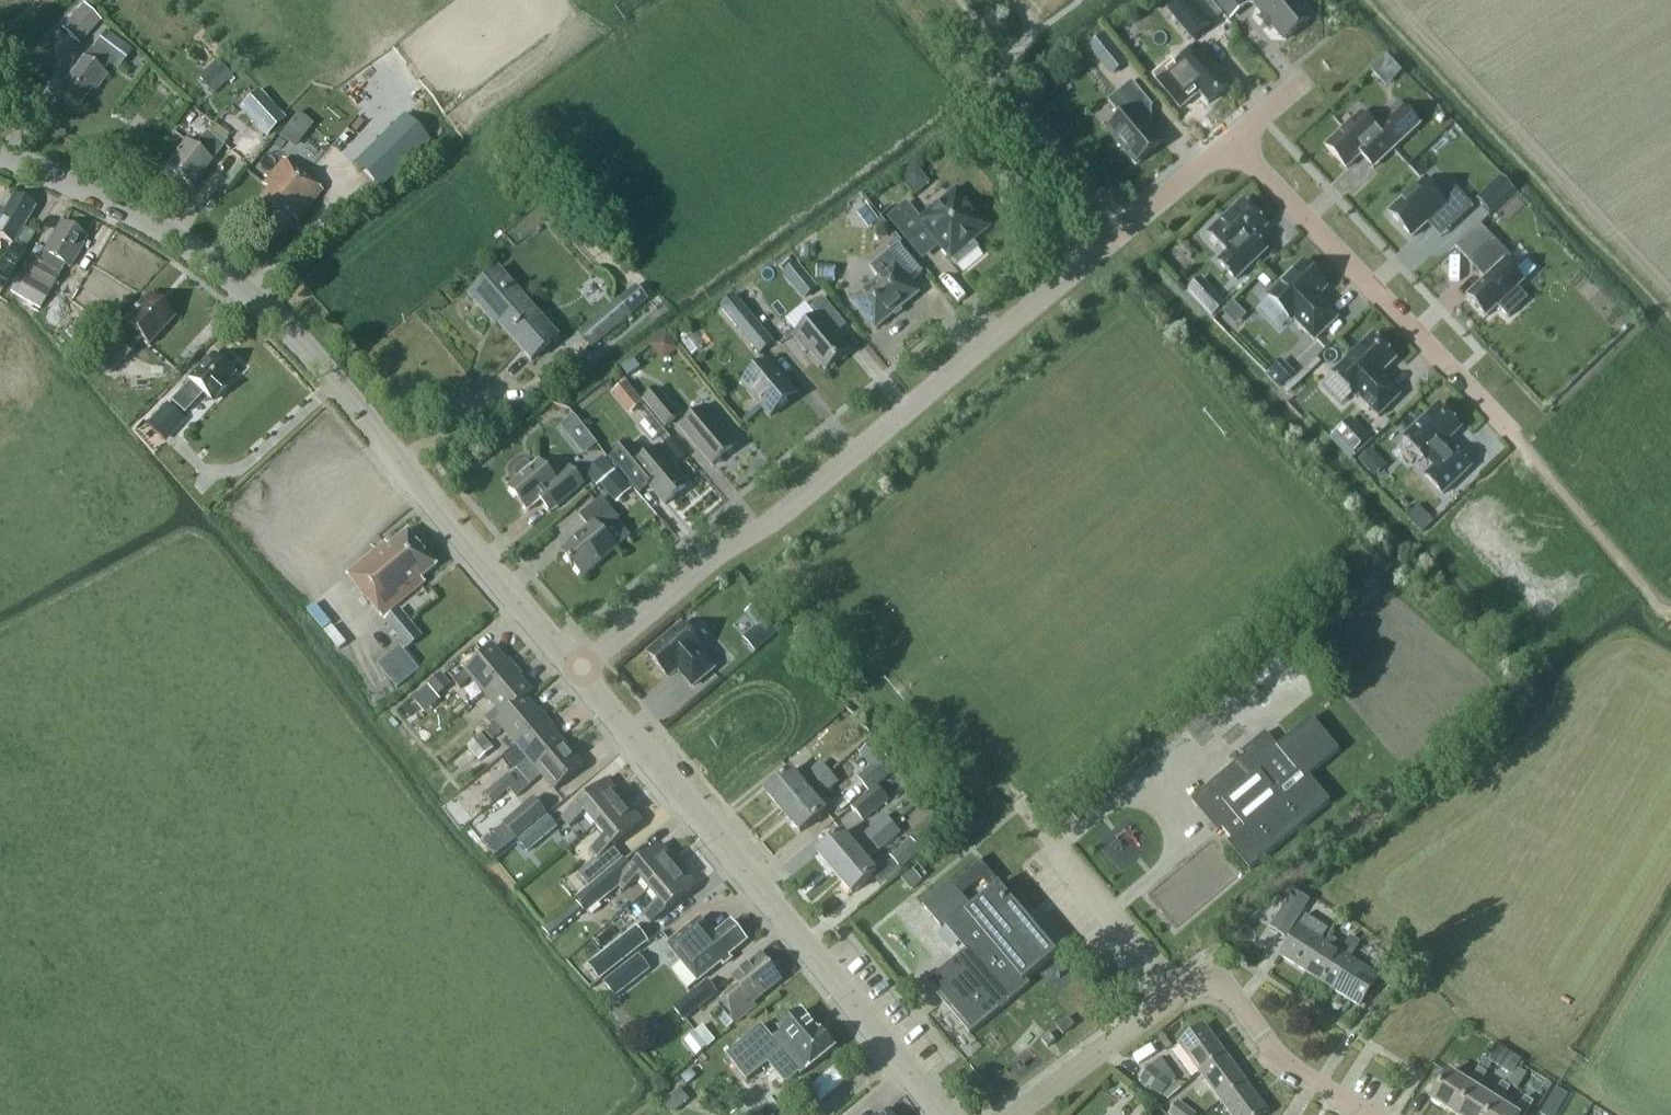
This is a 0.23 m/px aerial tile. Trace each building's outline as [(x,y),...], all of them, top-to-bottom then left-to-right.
[(1193,41),(1211,25),(1190,0),(1184,0),(1169,12),(1193,41)] [(1247,0),(1210,0),(1228,22),(1250,4),(1247,0)] [(1264,14),(1286,40),(1312,18),(1297,0),(1264,0),(1257,6),(1264,14)] [(62,30),(79,45),(101,22),(84,6),(62,30)] [(82,59),(58,94),(78,108),(91,88),(94,90),(100,82),(101,83),(107,76),(103,73),(109,64),(113,67),(128,46),(107,30),(85,60),(82,59)] [(1097,60),(1114,46),(1105,35),(1088,49),(1097,60)] [(1211,65),(1213,64),(1199,47),(1174,68),(1195,93),(1197,91),(1209,105),(1229,87),(1211,65)] [(216,59),(210,65),(219,75),(227,83),(233,77),(216,59)] [(1384,86),(1396,74),(1384,61),(1371,73),(1384,86)] [(1122,118),(1108,130),(1136,165),(1163,142),(1141,117),(1153,107),(1132,81),(1108,101),(1122,118)] [(242,106),(269,135),(285,120),(258,91),(242,106)] [(1326,147),(1346,169),(1381,137),(1393,150),(1420,125),(1399,102),(1373,127),(1361,114),(1326,147)] [(185,142),(165,168),(191,188),(224,146),(207,133),(200,141),(180,126),(174,133),(185,142)] [(229,150),(247,165),(267,141),(248,126),(229,150)] [(960,154),(965,139),(950,134),(945,149),(960,154)] [(322,190),(283,160),(263,186),(268,190),(247,217),(275,239),(296,212),(302,216),(322,190)] [(902,177),(917,192),(931,178),(915,163),(902,177)] [(1424,181),(1389,213),(1412,238),(1428,223),(1436,216),(1449,230),(1474,207),(1451,184),(1438,196),(1424,181)] [(989,228),(958,191),(922,221),(907,204),(889,219),(910,243),(927,229),(963,272),(964,272),(964,271),(984,255),(972,241),(989,228)] [(1477,202),(1490,216),(1502,205),(1489,191),(1477,202)] [(34,208),(14,197),(2,218),(0,216),(0,238),(14,246),(5,262),(1,260),(0,262),(0,279),(7,283),(34,236),(22,228),(34,208)] [(1218,262),(1236,281),(1267,251),(1256,239),(1268,227),(1243,201),(1208,234),(1227,253),(1218,262)] [(878,221),(867,207),(860,213),(871,227),(878,221)] [(39,310),(50,291),(65,266),(69,268),(87,238),(61,223),(43,253),(44,253),(39,261),(31,256),(9,292),(39,310)] [(1485,279),(1468,296),(1487,316),(1498,306),(1509,317),(1529,298),(1518,287),(1524,281),(1506,262),(1511,257),(1493,238),(1469,262),(1485,279)] [(853,302),(876,330),(919,294),(910,284),(924,273),(900,244),(870,268),(880,280),(853,302)] [(1324,305),(1323,306),(1316,299),(1327,289),(1318,279),(1318,275),(1317,270),(1314,267),(1310,265),(1305,266),(1303,263),(1268,297),(1292,322),(1294,320),(1315,341),(1338,319),(1325,306),(1324,305)] [(500,270),(469,297),(485,315),(488,312),(532,362),(559,339),(500,270)] [(804,273),(792,283),(805,298),(817,288),(804,273)] [(633,315),(649,301),(636,286),(620,300),(633,315)] [(1218,295),(1204,308),(1213,318),(1227,305),(1218,295)] [(119,335),(108,347),(103,342),(93,352),(114,373),(135,350),(134,348),(141,340),(148,347),(174,319),(149,296),(123,324),(128,328),(121,336),(119,335)] [(719,309),(733,326),(748,313),(734,296),(719,309)] [(809,350),(826,371),(849,352),(830,329),(841,320),(823,298),(812,308),(819,316),(794,336),(807,352),(809,350)] [(578,333),(581,336),(592,349),(633,315),(620,300),(619,299),(578,333)] [(1236,327),(1248,314),(1235,302),(1223,315),(1236,327)] [(86,315),(66,337),(81,350),(101,328),(86,315)] [(745,340),(759,356),(773,344),(759,327),(745,340)] [(662,363),(679,348),(666,332),(649,347),(662,363)] [(1401,396),(1381,375),(1396,360),(1372,336),(1333,374),(1357,398),(1359,396),(1379,417),(1401,396)] [(171,402),(184,415),(203,395),(209,400),(210,398),(214,402),(226,388),(222,385),(232,375),(212,357),(200,371),(198,370),(188,381),(189,382),(171,402)] [(641,375),(642,369),(635,360),(622,370),(632,382),(641,375)] [(743,383),(771,417),(797,395),(769,361),(743,383)] [(1279,388),(1293,374),(1281,362),(1267,375),(1279,388)] [(614,395),(623,405),(636,394),(628,384),(614,395)] [(643,400),(666,429),(681,416),(658,388),(643,400)] [(167,404),(148,424),(164,440),(184,420),(167,404)] [(1404,438),(1427,462),(1462,429),(1439,405),(1404,438)] [(682,429),(713,466),(735,447),(716,424),(720,421),(708,407),(682,429)] [(575,418),(563,428),(585,455),(597,445),(575,418)] [(1334,434),(1353,454),(1370,438),(1351,418),(1334,434)] [(666,505),(688,487),(669,464),(673,460),(661,447),(643,462),(629,445),(611,459),(640,494),(650,486),(666,505)] [(1454,448),(1425,476),(1443,495),(1472,467),(1454,448)] [(1374,478),(1387,466),(1371,449),(1358,461),(1374,478)] [(594,465),(606,479),(615,471),(603,458),(594,465)] [(551,512),(584,484),(571,468),(556,481),(539,462),(532,468),(529,465),(525,463),(515,471),(516,476),(519,479),(509,488),(528,511),(541,501),(551,512)] [(613,501),(629,487),(616,472),(600,486),(613,501)] [(563,553),(584,578),(617,549),(603,533),(619,519),(601,499),(580,517),(591,530),(563,553)] [(1406,515),(1421,531),(1433,520),(1419,504),(1406,515)] [(437,567),(409,532),(390,547),(386,543),(347,575),(382,618),(425,583),(422,579),(437,567)] [(758,602),(745,614),(756,627),(743,638),(754,652),(781,629),(758,602)] [(397,635),(408,648),(421,637),(410,624),(397,635)] [(693,687),(714,669),(699,652),(702,649),(684,627),(649,656),(668,678),(680,667),(686,674),(683,676),(693,687)] [(472,680),(485,694),(514,670),(494,647),(453,681),(460,689),(472,680)] [(385,671),(399,687),(418,671),(404,654),(385,671)] [(514,670),(485,694),(497,709),(485,719),(492,727),(526,698),(527,699),(533,693),(514,670)] [(450,685),(441,675),(428,686),(437,696),(450,685)] [(504,731),(516,746),(545,721),(527,699),(526,698),(492,727),(485,732),(492,741),(504,731)] [(1203,805),(1222,828),(1232,841),(1228,844),(1250,871),(1331,803),(1309,777),(1340,752),(1312,719),(1278,748),(1269,737),(1192,801),(1198,809),(1203,805)] [(517,770),(524,779),(565,745),(545,721),(516,746),(529,760),(517,770)] [(488,729),(483,722),(473,730),(478,737),(488,729)] [(490,746),(482,737),(468,748),(476,757),(490,746)] [(565,745),(524,779),(530,786),(542,776),(555,792),(584,767),(565,745)] [(885,758),(858,780),(869,794),(896,771),(885,758)] [(1137,775),(1148,766),(1141,758),(1131,767),(1137,775)] [(816,785),(830,774),(822,764),(809,776),(816,785)] [(766,793),(783,813),(808,792),(791,772),(766,793)] [(837,783),(830,774),(816,785),(824,794),(837,783)] [(502,794),(516,783),(509,776),(496,787),(502,794)] [(516,798),(530,786),(524,779),(510,791),(516,798)] [(586,815),(596,827),(625,802),(608,781),(578,806),(579,806),(563,819),(570,828),(586,815)] [(862,822),(889,800),(878,786),(851,809),(862,822)] [(800,833),(825,812),(808,792),(783,813),(800,833)] [(504,825),(517,840),(547,814),(534,799),(504,825)] [(625,802),(596,827),(606,838),(590,852),(597,860),(579,875),(588,886),(622,857),(613,847),(642,823),(625,802)] [(528,854),(558,827),(548,815),(518,842),(528,854)] [(887,817),(866,834),(853,845),(843,833),(818,854),(835,875),(893,825),(887,817)] [(901,834),(893,825),(835,875),(852,895),(877,874),(867,862),(901,834)] [(890,856),(901,870),(923,852),(911,839),(890,856)] [(640,879),(650,891),(679,866),(662,845),(633,870),(632,870),(633,870),(620,881),(617,884),(620,887),(624,892),(640,879)] [(633,870),(624,859),(576,899),(588,913),(620,887),(617,884),(620,881),(633,870),(632,870),(633,870)] [(1026,982),(1058,954),(999,885),(971,909),(960,897),(979,881),(987,890),(995,883),(977,862),(950,885),(950,884),(923,907),(941,928),(945,925),(967,950),(935,977),(951,997),(943,1003),(970,1035),(1029,986),(1026,982)] [(679,866),(650,891),(660,903),(644,916),(651,924),(667,911),(696,886),(679,866)] [(913,871),(902,881),(910,891),(922,881),(913,871)] [(1309,901),(1294,892),(1270,930),(1285,939),(1309,901)] [(561,930),(581,913),(574,905),(554,922),(561,930)] [(1280,956),(1307,974),(1326,944),(1322,942),(1328,932),(1306,918),(1300,927),(1299,927),(1280,956)] [(699,920),(698,921),(668,946),(673,951),(683,964),(699,983),(722,963),(724,966),(731,959),(729,957),(747,941),(732,922),(714,937),(699,920)] [(605,966),(595,974),(599,979),(647,941),(637,927),(599,957),(605,966)] [(1307,974),(1333,990),(1352,961),(1350,960),(1360,944),(1351,938),(1341,954),(1326,944),(1307,974)] [(615,997),(650,970),(638,955),(603,982),(615,997)] [(781,981),(761,956),(733,979),(743,991),(722,1009),(726,1013),(722,1016),(731,1026),(734,1024),(735,1024),(757,1006),(754,1003),(781,981)] [(1352,961),(1333,990),(1360,1008),(1379,978),(1352,961)] [(691,997),(691,996),(677,1007),(682,1014),(696,1004),(700,1008),(717,994),(709,983),(691,997)] [(819,1034),(802,1013),(768,1041),(758,1030),(726,1057),(738,1070),(737,1071),(747,1082),(776,1058),(783,1067),(789,1062),(801,1077),(811,1069),(835,1049),(821,1032),(819,1034)] [(1057,1028),(1063,1036),(1074,1026),(1068,1018),(1057,1028)] [(1179,1045),(1200,1074),(1226,1055),(1204,1026),(1179,1045)] [(696,1056),(707,1048),(700,1039),(695,1034),(685,1042),(696,1056)] [(1042,1041),(1048,1048),(1055,1042),(1049,1034),(1042,1041)] [(1490,1061),(1499,1067),(1508,1052),(1499,1046),(1490,1061)] [(1200,1074),(1221,1102),(1247,1083),(1226,1055),(1200,1074)] [(1139,1081),(1162,1098),(1173,1082),(1150,1065),(1139,1081)] [(1452,1114),(1457,1114),(1473,1088),(1477,1090),(1487,1074),(1478,1068),(1468,1085),(1449,1073),(1431,1102),(1452,1114)] [(1518,1069),(1508,1084),(1518,1090),(1527,1075),(1518,1069)] [(1221,1102),(1231,1114),(1264,1114),(1268,1112),(1247,1083),(1221,1102)] [(1497,1103),(1500,1105),(1510,1088),(1502,1083),(1491,1100),(1477,1090),(1473,1088),(1457,1114),(1489,1114),(1497,1103)] [(667,1100),(677,1112),(690,1101),(680,1089),(667,1100)] [(1500,1105),(1497,1103),(1489,1114),(1526,1114),(1534,1103),(1525,1098),(1515,1114),(1500,1105)] [(1178,1102),(1169,1114),(1196,1114),(1178,1102)] [(1541,1114),(1555,1114),(1558,1110),(1547,1103),(1540,1114),(1541,1114)]
